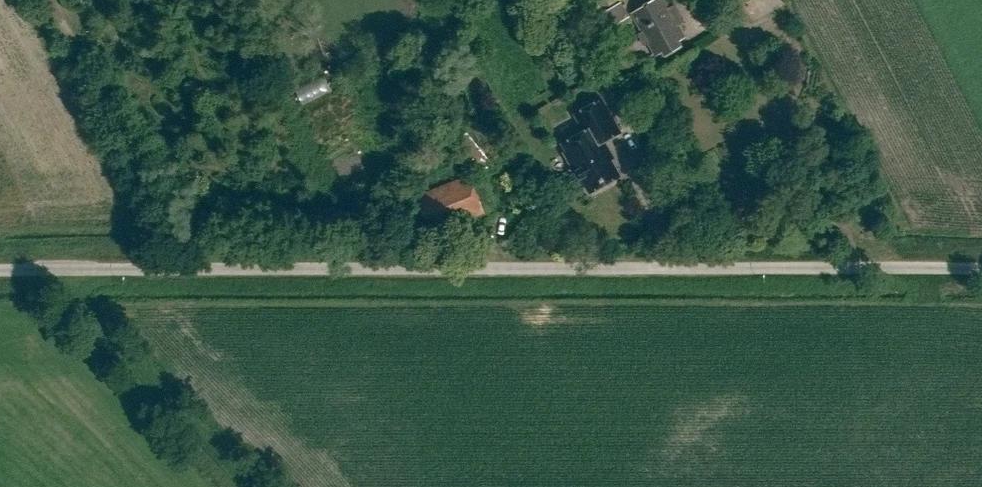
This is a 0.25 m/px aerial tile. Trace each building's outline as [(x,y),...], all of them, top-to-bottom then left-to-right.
[(686,38),(678,25),(684,22),(679,13),(674,16),(664,0),(655,0),(632,13),(656,57),(663,53),(666,57),(682,47),(680,42),(686,38)] [(595,19),(604,33),(630,18),(621,3),(595,19)] [(304,104),(332,90),(326,79),(298,92),(304,104)] [(585,132),(563,145),(568,152),(565,154),(575,172),(578,170),(591,193),(620,177),(602,144),(621,133),(602,100),(575,115),(585,132)] [(470,176),(418,197),(429,224),(435,222),(439,232),(485,213),(470,176)]
